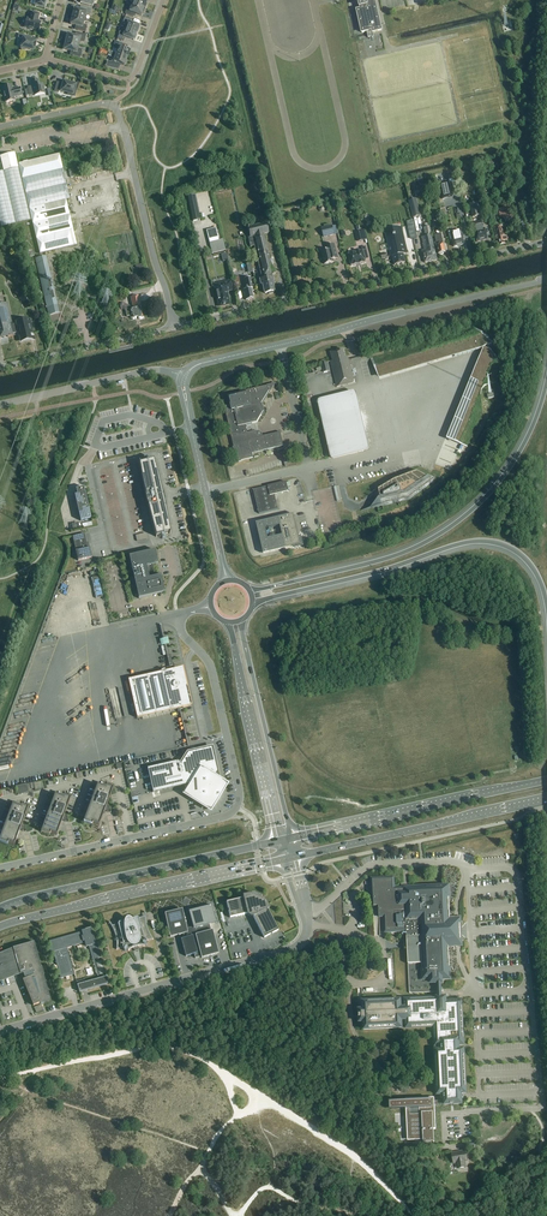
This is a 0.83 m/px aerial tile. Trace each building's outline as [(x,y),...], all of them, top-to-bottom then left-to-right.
[(44,8),(47,0),(36,0),(35,6),(44,8)] [(132,4),(145,9),(147,4),(146,4),(147,0),(146,0),(134,0),(132,4)] [(359,22),(379,18),(374,0),(361,0),(358,1),(360,8),(360,7),(361,10),(357,11),(359,22)] [(145,9),(132,4),(131,8),(127,7),(125,14),(133,17),(135,13),(141,16),(142,13),(144,13),(145,9)] [(74,8),(72,16),(84,19),(86,14),(90,15),(91,9),(83,7),(82,10),(74,8)] [(25,27),(29,28),(30,29),(32,30),(33,29),(39,31),(41,22),(37,21),(39,14),(31,12),(30,19),(27,19),(25,27)] [(84,19),(72,16),(70,24),(78,26),(77,30),(85,32),(87,26),(83,25),(84,19)] [(123,29),(126,29),(136,33),(137,31),(138,32),(140,28),(139,27),(139,26),(131,23),(132,20),(125,17),(122,24),(125,24),(123,29)] [(379,18),(359,22),(362,33),(367,32),(368,38),(374,37),(373,33),(382,31),(379,18)] [(136,33),(126,29),(124,33),(120,31),(118,34),(119,35),(117,39),(124,41),(126,37),(134,40),(134,39),(135,39),(137,35),(136,35),(136,33)] [(66,39),(66,42),(79,45),(79,42),(84,43),(86,35),(78,33),(77,37),(67,34),(66,39)] [(20,42),(22,51),(27,49),(34,50),(36,42),(28,40),(29,36),(19,34),(18,38),(23,39),(22,42),(20,42)] [(118,50),(116,54),(127,58),(130,51),(122,48),(124,44),(115,41),(113,45),(115,46),(114,48),(118,50)] [(79,45),(66,42),(65,44),(64,44),(63,49),(73,52),(72,56),(80,58),(82,50),(78,48),(79,45)] [(116,54),(110,51),(108,55),(112,56),(113,59),(111,63),(107,62),(105,67),(117,70),(119,64),(124,66),(127,58),(116,54)] [(27,87),(29,95),(34,94),(34,96),(45,93),(43,84),(39,85),(38,80),(31,81),(32,86),(27,87)] [(68,93),(68,95),(75,97),(76,90),(75,89),(76,85),(71,84),(71,83),(63,81),(62,84),(57,83),(55,91),(58,92),(59,91),(68,93)] [(4,93),(3,95),(3,97),(5,98),(6,102),(15,100),(14,97),(22,95),(20,88),(12,90),(11,86),(2,88),(4,93)] [(59,154),(18,164),(16,156),(0,160),(3,171),(0,172),(0,225),(1,228),(32,220),(40,254),(73,246),(77,245),(73,230),(66,200),(70,199),(59,154)] [(451,197),(448,183),(440,185),(443,199),(451,197)] [(490,194),(489,190),(482,192),(484,199),(489,198),(488,194),(490,194)] [(193,222),(200,220),(195,196),(188,197),(193,222)] [(420,217),(416,199),(409,201),(414,219),(420,217)] [(498,209),(501,219),(512,216),(510,206),(498,209)] [(479,207),(470,209),(473,218),(481,216),(479,207)] [(483,229),(482,222),(475,224),(477,230),(475,231),(477,242),(488,240),(485,228),(483,229)] [(263,284),(265,294),(268,293),(269,294),(274,293),(273,292),(274,292),(272,286),(274,285),(273,282),(274,282),(272,277),(272,275),(273,274),(264,235),(269,234),(266,223),(247,228),(249,237),(248,238),(250,247),(254,246),(255,253),(254,253),(256,262),(257,262),(261,277),(259,277),(260,280),(261,285),(263,284)] [(322,229),(324,237),(334,234),(332,226),(322,229)] [(499,242),(499,246),(505,245),(504,241),(506,240),(502,226),(493,228),(496,243),(499,242)] [(422,251),(425,263),(437,260),(430,227),(424,228),(426,237),(422,238),(424,251),(422,251)] [(364,240),(362,231),(356,232),(358,242),(364,240)] [(449,234),(451,240),(452,240),(454,247),(465,245),(462,231),(457,232),(449,234)] [(407,254),(403,234),(395,236),(395,235),(393,236),(386,238),(390,253),(391,257),(393,257),(395,265),(405,263),(403,254),(407,254)] [(444,253),(445,253),(444,247),(444,245),(443,244),(443,243),(441,234),(435,236),(439,255),(444,254),(444,253)] [(223,240),(210,244),(212,254),(226,250),(223,240)] [(333,260),(338,259),(334,244),(326,246),(327,250),(322,252),(325,265),(334,262),(333,260)] [(363,251),(349,254),(348,254),(349,255),(351,265),(351,266),(352,266),(358,264),(360,264),(365,262),(366,262),(366,261),(366,262),(365,260),(369,259),(366,247),(362,248),(363,251)] [(61,312),(56,291),(54,292),(46,256),(35,259),(36,263),(49,315),(61,312)] [(244,279),(246,290),(243,290),(246,300),(253,299),(252,293),(253,293),(252,289),(253,289),(250,278),(244,279)] [(230,282),(214,285),(216,294),(217,294),(219,306),(229,304),(226,291),(232,290),(230,282)] [(130,298),(133,309),(126,311),(127,317),(131,316),(132,319),(138,318),(138,319),(144,318),(139,296),(130,298)] [(0,304),(0,339),(15,336),(14,334),(18,333),(20,342),(31,339),(30,334),(34,334),(31,321),(27,322),(27,320),(15,323),(16,324),(12,325),(11,325),(10,323),(12,323),(7,303),(0,304)] [(493,345),(474,326),(373,357),(376,367),(451,345),(455,357),(483,348),(478,361),(490,366),(459,443),(468,447),(483,417),(481,396),(481,390),(485,386),(496,382),(502,365),(487,347),(493,345)] [(331,353),(333,361),(331,361),(337,387),(354,383),(348,357),(345,358),(343,350),(335,352),(334,351),(333,352),(332,352),(331,353)] [(321,364),(322,366),(323,373),(330,371),(328,362),(321,364)] [(231,406),(225,407),(237,462),(253,458),(252,454),(284,447),(281,433),(263,437),(260,438),(256,435),(256,431),(248,433),(246,425),(257,423),(264,412),(262,404),(270,392),(268,386),(240,393),(241,395),(229,398),(231,406)] [(359,391),(320,399),(332,458),(370,451),(359,391)] [(284,460),(285,467),(297,464),(296,461),(294,449),(290,450),(292,458),(284,460)] [(153,459),(153,460),(140,463),(140,462),(139,462),(140,470),(142,480),(144,487),(145,495),(147,505),(148,504),(150,513),(152,522),(154,529),(156,537),(157,537),(156,536),(170,533),(170,534),(169,527),(167,517),(166,512),(165,508),(164,499),(165,499),(163,492),(162,493),(161,488),(160,484),(158,475),(156,469),(155,465),(153,459)] [(378,490),(380,500),(381,500),(382,506),(359,511),(407,500),(409,500),(410,499),(434,481),(428,478),(417,472),(395,480),(378,490)] [(254,490),(259,514),(278,510),(275,495),(289,492),(286,482),(254,490)] [(77,495),(75,495),(81,521),(91,519),(84,488),(76,489),(77,495)] [(301,546),(294,515),(256,523),(264,554),(301,546)] [(136,536),(137,541),(147,539),(145,533),(136,536)] [(72,536),(78,561),(91,558),(88,543),(86,543),(84,534),(72,536)] [(134,577),(129,578),(131,588),(136,587),(139,599),(165,593),(161,575),(149,578),(146,566),(158,564),(155,550),(129,556),(134,577)] [(131,613),(128,593),(121,594),(121,598),(118,598),(119,604),(115,604),(116,607),(119,607),(120,615),(131,613)] [(161,672),(128,680),(137,718),(180,709),(179,707),(187,705),(187,700),(186,694),(185,691),(184,684),(183,681),(181,675),(179,670),(171,672),(171,670),(165,672),(165,669),(161,671),(161,672)] [(190,790),(191,793),(192,795),(193,798),(194,800),(196,802),(199,803),(201,804),(204,805),(206,805),(209,804),(211,804),(214,802),(216,801),(218,799),(219,797),(220,794),(221,791),(221,789),(220,786),(219,784),(218,781),(217,779),(215,777),(214,777),(217,772),(212,748),(188,753),(181,764),(178,762),(147,769),(153,793),(191,784),(190,788),(190,790)] [(16,787),(18,795),(28,793),(26,784),(16,787)] [(109,806),(107,805),(113,789),(106,786),(105,788),(97,785),(83,822),(92,825),(93,823),(99,826),(104,811),(107,812),(107,811),(110,810),(110,813),(111,812),(109,806)] [(41,832),(50,835),(50,833),(57,836),(62,820),(65,821),(65,820),(67,820),(68,822),(67,816),(66,816),(64,815),(70,798),(64,796),(63,798),(55,795),(41,832)] [(20,807),(12,804),(0,838),(0,842),(7,845),(8,843),(14,845),(20,830),(22,831),(23,830),(25,829),(26,832),(25,825),(24,825),(22,825),(28,808),(21,805),(20,807)] [(462,922),(462,916),(460,916),(457,916),(447,917),(446,897),(449,897),(448,886),(443,886),(443,884),(439,884),(437,884),(437,885),(437,887),(394,889),(394,878),(371,879),(373,907),(378,906),(379,917),(384,917),(385,933),(407,932),(410,994),(438,992),(438,996),(438,998),(437,998),(437,1001),(405,1002),(405,1008),(401,1008),(401,1002),(362,1004),(363,1010),(359,1010),(359,1023),(363,1023),(364,1028),(402,1026),(402,1021),(406,1020),(406,1026),(436,1024),(437,1046),(442,1046),(442,1051),(438,1051),(440,1095),(444,1095),(444,1102),(430,1103),(430,1098),(408,1099),(408,1101),(390,1103),(390,1110),(408,1109),(410,1139),(423,1138),(423,1139),(432,1139),(431,1106),(437,1105),(445,1105),(462,1104),(461,1094),(464,1094),(461,1050),(459,1050),(458,1045),(461,1045),(459,1001),(446,1002),(446,998),(442,998),(442,995),(441,992),(443,992),(443,988),(443,985),(442,979),(450,979),(450,967),(447,967),(446,948),(459,947),(461,947),(463,947),(463,936),(463,932),(462,927),(462,922)] [(230,918),(247,914),(247,915),(252,916),(264,938),(278,931),(265,906),(267,904),(266,902),(264,899),(262,898),(259,896),(256,895),(254,895),(250,895),(247,895),(248,898),(226,903),(230,918)] [(195,935),(201,957),(201,958),(219,953),(212,931),(211,931),(209,925),(216,923),(211,906),(189,912),(189,914),(195,935)] [(184,934),(185,938),(195,935),(189,914),(183,915),(182,910),(165,914),(170,937),(184,934)] [(132,920),(130,920),(129,919),(128,919),(127,919),(127,920),(126,920),(126,921),(124,922),(124,921),(119,923),(118,924),(112,926),(110,923),(110,922),(109,923),(111,926),(112,927),(113,930),(114,931),(115,935),(115,936),(116,939),(116,940),(117,944),(117,945),(117,949),(116,950),(117,950),(118,949),(122,948),(123,948),(124,948),(124,949),(123,950),(124,950),(124,951),(125,951),(125,952),(126,952),(126,951),(127,951),(127,950),(128,950),(127,951),(128,951),(133,949),(133,950),(139,948),(138,947),(144,947),(144,946),(144,945),(145,946),(146,946),(147,946),(147,945),(147,944),(147,943),(147,942),(146,942),(147,942),(147,941),(152,939),(152,940),(153,939),(151,936),(150,935),(148,931),(148,930),(147,927),(147,926),(146,922),(146,921),(145,918),(145,917),(145,913),(145,912),(144,912),(144,913),(144,917),(138,918),(137,918),(132,919),(132,920)] [(49,943),(49,944),(51,953),(53,952),(60,976),(74,972),(67,948),(72,947),(71,945),(85,941),(86,947),(90,946),(94,960),(101,958),(97,943),(95,944),(91,928),(85,930),(85,931),(50,941),(50,942),(49,942),(49,943)] [(195,935),(185,938),(181,939),(186,957),(194,954),(195,959),(201,957),(195,935)] [(13,949),(0,955),(0,980),(20,974),(20,975),(23,974),(25,979),(23,980),(33,1006),(40,1003),(41,1004),(44,1003),(50,1001),(43,976),(44,976),(42,968),(40,968),(34,942),(13,948),(13,949)] [(377,969),(370,951),(364,954),(371,972),(377,969)] [(83,984),(77,985),(79,992),(109,984),(107,977),(85,983),(83,984)] [(34,1008),(36,1013),(43,1010),(41,1005),(34,1008)] [(464,1143),(465,1149),(475,1147),(473,1141),(464,1143)] [(452,1154),(454,1163),(458,1163),(459,1168),(466,1167),(465,1161),(467,1161),(466,1151),(452,1154)]
